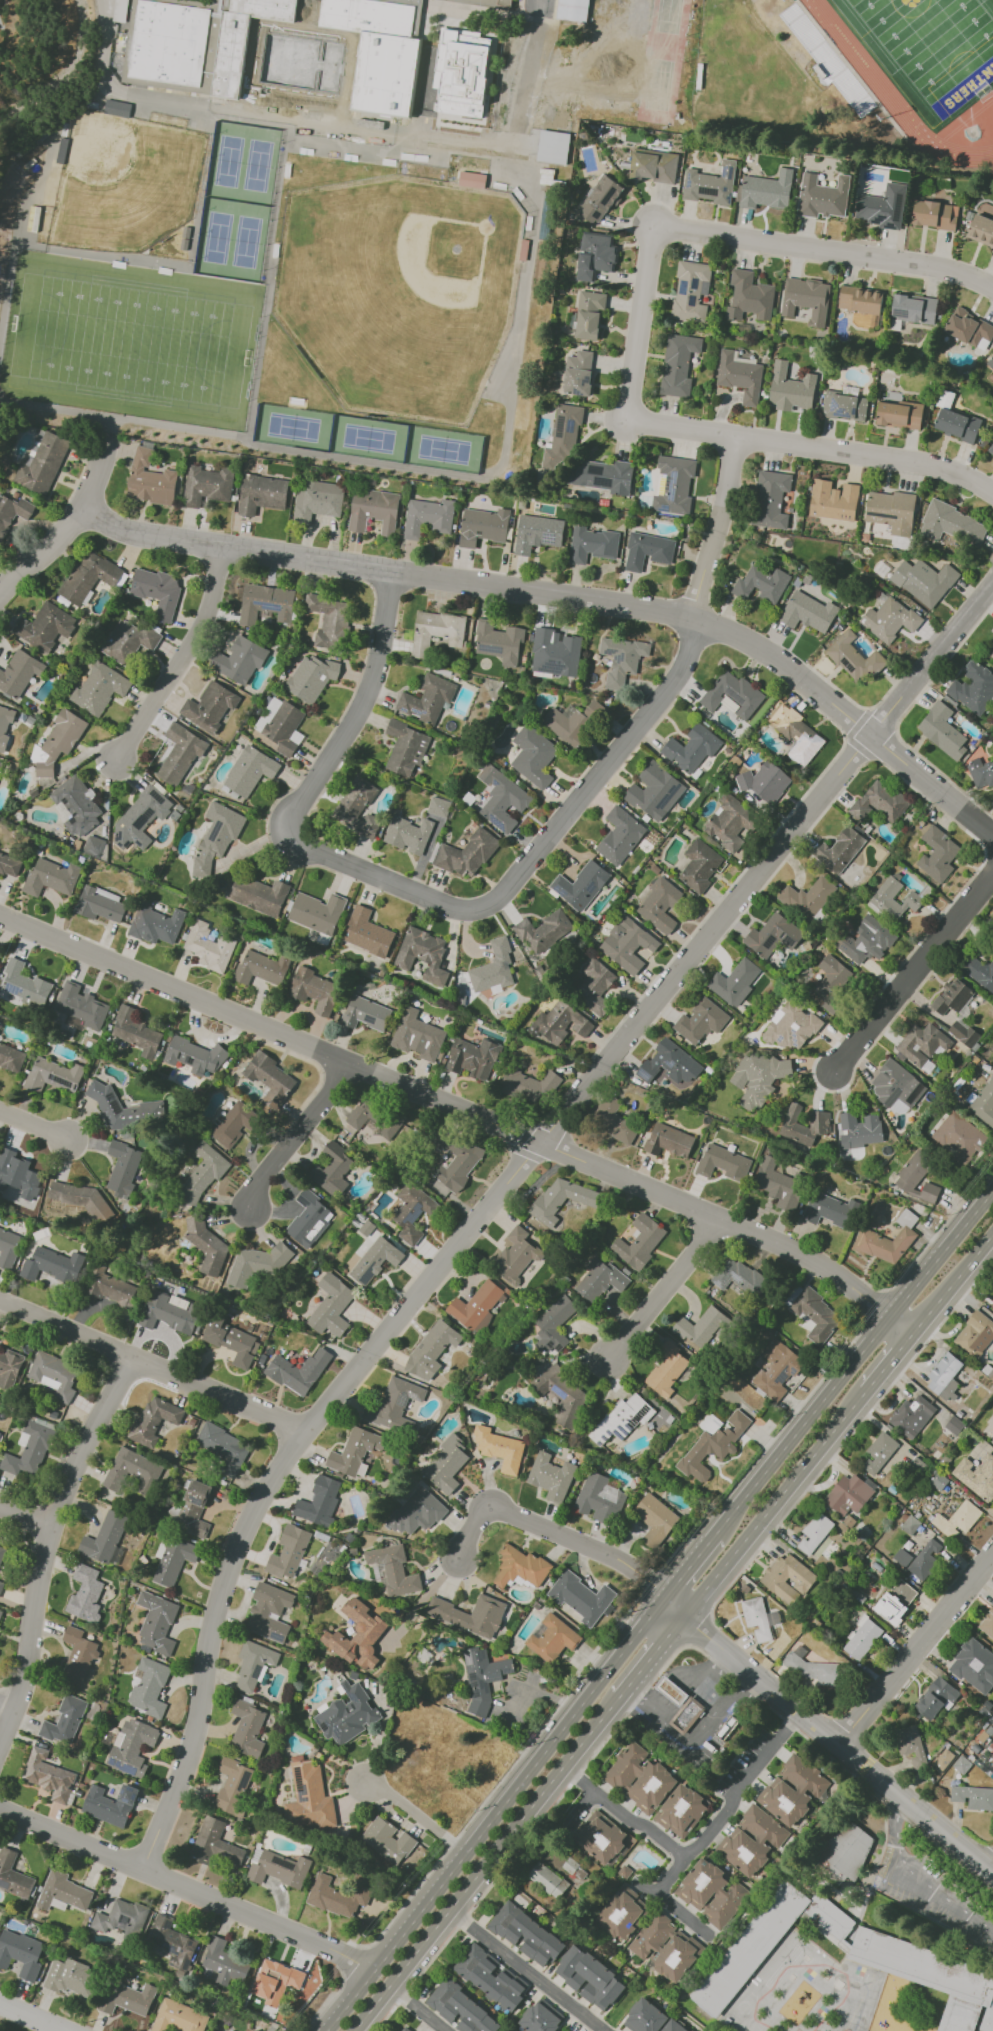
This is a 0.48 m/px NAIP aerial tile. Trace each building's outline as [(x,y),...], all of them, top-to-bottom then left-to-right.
[(113,20),(124,22),(128,0),(115,0),(113,20)] [(129,78),(139,0),(146,0),(211,10),(200,88),(129,78)] [(230,11),(231,0),(296,0),(293,20),(230,11)] [(319,27),(412,37),(416,6),(374,0),(323,0),(319,27)] [(555,18),(585,23),(588,0),(558,0),(555,18)] [(778,14),(816,61),(812,64),(823,78),(827,75),(860,118),(876,105),(794,1),(778,14)] [(250,16),(224,11),(212,95),(240,99),(250,16)] [(490,47),(458,42),(459,31),(444,29),(442,44),(439,44),(434,89),(440,90),(438,111),(481,117),(490,47)] [(421,40),(363,33),(352,110),(410,118),(411,115),(421,40)] [(539,129),(535,160),(565,164),(570,133),(539,129)] [(656,155),(656,151),(680,154),(676,185),(652,182),(652,179),(643,178),(643,180),(631,179),(635,152),(656,155)] [(683,198),(688,166),(699,168),(698,172),(720,175),(722,158),(737,161),(730,205),(683,198)] [(745,175),(779,179),(781,166),(794,167),(789,208),(757,204),(756,209),(741,207),(745,175)] [(798,215),(804,169),(819,171),(817,184),(837,187),(839,173),(852,175),(847,217),(836,216),(836,218),(818,216),(818,218),(798,215)] [(459,171),(457,183),(483,188),(485,175),(459,171)] [(605,174),(626,189),(609,213),(608,211),(600,223),(596,221),(593,224),(580,215),(582,211),(579,209),(587,198),(589,198),(605,174)] [(854,222),(858,194),(884,198),(887,181),(908,184),(901,229),(854,222)] [(917,200),(941,203),(941,204),(959,206),(956,230),(937,228),(937,227),(913,224),(917,200)] [(30,205),(25,231),(36,232),(40,207),(30,205)] [(976,214),(992,220),(992,247),(968,238),(976,214)] [(584,232),(615,236),(613,245),(618,246),(614,272),(598,270),(596,281),(578,279),(584,232)] [(679,261),(712,266),(709,281),(703,280),(700,303),(708,304),(705,323),(670,317),(679,261)] [(732,269),(755,272),(754,281),(776,284),(771,324),(757,322),(758,316),(745,314),(744,321),(725,318),(727,303),(730,303),(733,286),(730,286),(732,269)] [(786,277),(833,284),(827,324),(814,322),(816,310),(797,307),(795,319),(780,317),(786,277)] [(880,315),(883,292),(840,285),(837,308),(880,315)] [(582,291),(607,295),(605,314),(602,314),(598,341),(577,337),(581,311),(579,311),(582,291)] [(934,325),(937,299),(894,292),(891,318),(934,325)] [(956,306),(943,330),(984,352),(992,335),(992,325),(956,306)] [(669,333),(703,338),(700,354),(692,352),(689,377),(696,378),(693,399),(659,394),(669,333)] [(723,349),(739,351),(739,356),(766,361),(758,407),(740,404),(742,391),(717,387),(723,349)] [(590,371),(592,371),(588,398),(563,394),(566,367),(567,368),(569,355),(578,357),(579,350),(592,352),(590,371)] [(816,374),(804,372),(803,381),(785,379),(787,360),(774,358),(769,402),(776,403),(775,409),(791,411),(792,406),(812,408),(816,374)] [(974,443),(981,420),(949,409),(954,394),(944,390),(939,405),(942,406),(934,430),(974,443)] [(822,416),(865,420),(868,397),(825,392),(822,416)] [(924,404),(899,400),(898,404),(879,401),(875,423),(919,430),(924,404)] [(558,404),(585,408),(577,460),(551,456),(558,404)] [(12,478),(21,461),(26,463),(45,427),(72,441),(44,495),(12,478)] [(137,445),(151,448),(147,471),(165,474),(166,470),(177,472),(172,506),(128,498),(137,445)] [(659,456),(698,461),(690,517),(652,512),(654,493),(661,494),(664,472),(657,471),(659,456)] [(564,481),(565,475),(573,476),(575,463),(581,464),(582,458),(612,463),(613,460),(634,463),(630,491),(564,481)] [(190,464),(202,466),(201,468),(221,471),(222,467),(233,469),(229,502),(202,499),(200,508),(184,506),(190,464)] [(786,529),(788,514),(780,513),(783,491),(790,492),(792,474),(758,470),(752,525),(786,529)] [(246,474),(290,481),(285,511),(256,506),(255,516),(239,513),(246,474)] [(808,516),(855,521),(859,485),(842,483),(842,490),(831,489),(832,480),(813,478),(808,516)] [(308,480),(313,481),(312,489),(342,494),(339,516),(311,511),(309,524),(294,521),(296,507),(303,509),(308,480)] [(355,488),(400,496),(393,537),(381,535),(383,521),(366,518),(364,533),(348,530),(355,488)] [(911,537),(915,495),(867,490),(864,521),(891,524),(890,535),(911,537)] [(9,549),(0,544),(0,494),(17,504),(21,498),(34,505),(9,549)] [(411,500),(440,505),(441,500),(456,502),(451,535),(422,531),(420,539),(405,537),(411,500)] [(938,542),(942,532),(980,546),(989,522),(931,501),(918,534),(938,542)] [(464,508),(498,514),(499,508),(512,510),(506,543),(477,538),(476,549),(458,546),(464,508)] [(521,515),(564,521),(560,547),(533,543),(531,556),(514,554),(521,515)] [(576,525),(587,527),(587,529),(601,531),(601,529),(622,531),(617,561),(586,557),(585,567),(571,565),(576,525)] [(631,532),(675,541),(670,565),(650,561),(651,557),(645,555),(641,574),(623,570),(631,532)] [(84,548),(125,572),(115,589),(98,579),(80,608),(57,594),(84,548)] [(903,559),(888,579),(932,610),(959,572),(945,562),(938,573),(918,558),(912,566),(903,559)] [(730,592),(747,601),(751,592),(776,604),(791,575),(775,568),(772,574),(751,563),(743,579),(738,577),(730,592)] [(138,568),(183,581),(171,625),(154,620),(159,601),(131,594),(138,568)] [(246,584),(294,590),(288,633),(274,631),(276,615),(259,612),(256,628),(240,626),(246,584)] [(824,634),(839,607),(827,601),(825,605),(795,589),(777,620),(793,629),(798,620),(824,634)] [(308,593),(333,597),(331,611),(346,614),(340,649),(315,645),(318,626),(320,626),(323,612),(306,610),(308,593)] [(922,621),(890,594),(876,612),(870,607),(858,621),(887,644),(903,625),(912,633),(922,621)] [(47,601),(79,621),(68,639),(58,632),(52,640),(59,645),(52,656),(13,632),(23,618),(33,624),(47,601)] [(417,610),(411,655),(427,658),(430,635),(448,637),(447,646),(461,648),(466,615),(417,610)] [(99,649),(121,615),(143,629),(146,624),(163,635),(153,651),(141,644),(127,666),(99,649)] [(477,616),(493,620),(492,630),(504,631),(505,625),(524,628),(522,642),(519,642),(516,667),(501,665),(502,656),(475,652),(476,646),(474,645),(477,616)] [(535,626),(531,651),(534,652),(531,670),(576,676),(582,636),(570,635),(570,636),(563,635),(562,641),(558,640),(559,632),(554,631),(554,629),(535,626)] [(824,650),(859,686),(885,660),(875,649),(864,659),(849,643),(856,636),(848,627),(824,650)] [(240,634),(270,652),(259,671),(257,669),(247,688),(209,666),(218,651),(227,656),(240,634)] [(601,636),(633,641),(633,640),(650,642),(649,655),(640,654),(639,659),(637,659),(636,674),(625,673),(622,690),(605,687),(606,671),(610,672),(613,655),(598,652),(601,636)] [(19,702),(0,690),(0,669),(4,672),(19,649),(47,666),(40,677),(36,675),(19,702)] [(325,659),(341,662),(337,681),(329,680),(314,706),(283,689),(305,651),(325,663),(325,659)] [(70,699),(97,659),(132,682),(122,697),(115,693),(98,718),(70,699)] [(980,716),(992,696),(992,675),(971,660),(960,677),(956,675),(945,692),(980,716)] [(724,669),(737,679),(740,676),(765,695),(746,721),(734,712),(739,705),(724,695),(712,711),(698,700),(724,669)] [(426,670),(419,687),(423,689),(420,698),(402,690),(394,707),(410,715),(411,712),(419,715),(418,718),(433,726),(444,701),(449,703),(457,685),(426,670)] [(212,679),(241,697),(233,711),(228,708),(212,734),(179,714),(189,699),(197,704),(212,679)] [(552,705),(567,718),(575,708),(581,713),(592,699),(606,709),(575,750),(539,721),(552,705)] [(957,761),(967,749),(961,745),(967,738),(946,721),(953,711),(938,699),(915,729),(957,761)] [(285,700),(306,713),(290,739),(298,744),(291,757),(276,748),(279,743),(262,733),(268,723),(270,724),(285,700)] [(781,700),(802,717),(800,720),(825,740),(804,767),(786,754),(796,741),(790,738),(788,739),(766,720),(781,700)] [(4,754),(0,753),(0,702),(20,710),(4,754)] [(64,707),(89,724),(68,757),(62,753),(58,759),(54,764),(54,778),(37,778),(37,762),(46,762),(51,755),(40,747),(56,723),(54,722),(64,707)] [(390,717),(407,723),(406,726),(430,736),(419,765),(415,763),(409,777),(384,768),(396,737),(384,731),(390,717)] [(697,720),(686,734),(690,737),(683,746),(671,736),(659,751),(670,761),(672,758),(678,762),(676,764),(689,774),(706,754),(710,756),(723,742),(697,720)] [(175,722),(210,745),(202,758),(197,755),(178,784),(157,771),(176,742),(166,736),(175,722)] [(525,722),(554,744),(553,745),(557,749),(546,765),(545,767),(544,769),(545,772),(548,774),(553,777),(542,789),(509,763),(521,749),(511,740),(525,722)] [(247,744),(281,765),(273,778),(262,772),(246,798),(222,784),(247,744)] [(652,758),(636,777),(646,785),(642,789),(633,782),(622,796),(633,807),(635,804),(657,822),(686,787),(652,758)] [(749,769),(752,776),(759,768),(758,767),(765,758),(791,779),(782,790),(783,792),(772,805),(750,788),(740,791),(734,775),(749,769)] [(976,788),(987,784),(989,788),(992,786),(992,760),(982,765),(979,758),(965,764),(976,788)] [(487,761),(533,798),(527,807),(525,806),(521,812),(510,804),(504,810),(517,822),(506,834),(477,812),(491,795),(488,793),(493,785),(490,783),(488,785),(476,775),(487,761)] [(46,797),(77,774),(88,791),(92,788),(102,802),(98,805),(108,818),(77,840),(46,797)] [(350,827),(353,823),(360,826),(358,833),(372,839),(381,819),(367,813),(363,820),(357,816),(366,803),(368,805),(379,789),(357,774),(331,814),(350,827)] [(847,813),(860,823),(872,807),(893,823),(910,803),(876,776),(847,813)] [(152,784),(176,806),(164,820),(159,816),(145,832),(153,839),(142,852),(130,842),(123,850),(110,838),(118,830),(114,826),(152,784)] [(724,791),(719,799),(722,801),(703,825),(704,826),(702,829),(710,837),(713,833),(722,839),(720,843),(733,853),(743,841),(736,834),(743,826),(752,833),(761,821),(724,791)] [(451,801),(431,795),(425,817),(436,821),(436,822),(444,824),(451,801)] [(212,799),(247,818),(235,840),(232,839),(230,842),(229,842),(220,857),(214,855),(212,859),(210,877),(191,875),(193,856),(198,856),(200,852),(196,849),(201,840),(203,839),(212,820),(204,816),(212,799)] [(615,803),(604,816),(615,825),(611,830),(610,829),(594,848),(616,866),(647,829),(615,803)] [(422,817),(434,821),(420,856),(407,850),(409,846),(404,844),(403,848),(382,840),(393,814),(410,821),(409,823),(419,827),(422,817)] [(954,869),(948,863),(961,849),(932,823),(920,838),(931,848),(917,865),(940,885),(954,869)] [(441,842),(432,864),(451,872),(453,869),(461,874),(464,871),(470,876),(482,862),(483,863),(501,842),(479,825),(468,838),(469,839),(461,850),(441,842)] [(822,842),(812,855),(838,875),(866,840),(847,825),(830,848),(822,842)] [(100,857),(106,840),(88,834),(82,852),(100,857)] [(695,836),(723,858),(707,878),(710,881),(700,895),(677,877),(690,859),(682,853),(695,836)] [(15,886),(0,879),(0,850),(26,862),(15,886)] [(24,889),(38,855),(67,867),(69,862),(84,868),(69,907),(24,889)] [(558,873),(571,883),(577,878),(575,876),(590,858),(610,874),(581,912),(548,885),(558,873)] [(222,896),(234,872),(271,887),(275,878),(290,885),(276,918),(222,896)] [(659,874),(649,886),(652,889),(635,910),(665,935),(676,922),(664,912),(669,905),(671,907),(682,893),(659,874)] [(837,887),(820,874),(804,895),(788,883),(777,897),(810,922),(837,887)] [(903,885),(890,874),(868,900),(894,923),(908,907),(914,912),(924,900),(912,890),(899,904),(892,898),(903,885)] [(88,884),(129,900),(120,924),(106,919),(105,923),(77,912),(88,884)] [(330,891),(325,904),(320,902),(320,900),(297,891),(287,918),(330,936),(346,898),(330,891)] [(187,914),(173,950),(128,932),(141,900),(154,906),(153,909),(171,916),(174,908),(187,914)] [(355,902),(340,938),(368,950),(367,951),(384,958),(395,932),(367,920),(371,909),(355,902)] [(525,916),(534,928),(543,923),(541,920),(559,907),(573,927),(539,953),(537,952),(535,954),(525,940),(522,942),(511,926),(525,916)] [(758,932),(752,927),(741,942),(765,960),(779,941),(792,950),(805,933),(774,911),(758,932)] [(853,930),(858,934),(854,940),(845,933),(835,946),(860,966),(870,953),(878,959),(897,936),(868,913),(853,930)] [(625,914),(618,922),(617,921),(608,931),(610,932),(598,947),(633,976),(644,962),(632,953),(639,944),(644,949),(646,947),(652,953),(660,943),(625,914)] [(196,918),(211,924),(206,936),(220,942),(225,930),(240,936),(224,974),(196,962),(198,956),(183,950),(196,918)] [(409,925),(429,933),(429,935),(435,937),(436,936),(445,939),(442,947),(445,948),(438,967),(449,972),(442,987),(420,978),(424,967),(425,967),(426,966),(428,966),(428,965),(427,965),(427,962),(418,959),(418,957),(415,956),(409,971),(392,964),(409,925)] [(488,939),(494,957),(491,958),(492,961),(467,970),(474,992),(499,983),(501,987),(514,982),(507,963),(511,962),(507,952),(511,951),(505,934),(488,939)] [(292,956),(281,985),(252,974),(248,985),(233,979),(245,948),(278,961),(282,952),(292,956)] [(856,976),(827,953),(817,966),(825,973),(808,995),(829,1011),(856,976)] [(989,967),(971,954),(960,970),(992,993),(992,960),(989,967)] [(43,1007),(53,983),(34,976),(32,979),(19,974),(24,961),(10,956),(3,972),(7,973),(1,990),(43,1007)] [(600,1017),(566,989),(592,956),(617,977),(600,996),(610,1004),(600,1017)] [(761,970),(744,956),(726,979),(717,971),(706,985),(735,1009),(752,988),(749,986),(761,970)] [(300,965),(316,971),(315,974),(346,986),(332,1020),(315,1013),(319,1002),(311,998),(309,1002),(288,994),(300,965)] [(942,1016),(949,1006),(958,1013),(974,992),(953,976),(930,1006),(942,1016)] [(355,993),(395,1011),(385,1034),(359,1023),(356,1028),(342,1022),(355,993)] [(695,1046),(710,1028),(716,1034),(730,1017),(704,995),(687,1016),(683,1013),(671,1027),(695,1046)] [(558,998),(594,1025),(584,1037),(571,1027),(574,1023),(570,1020),(564,1029),(567,1032),(556,1046),(539,1031),(535,1036),(526,1028),(541,1010),(545,1014),(558,998)] [(764,1031),(794,1056),(823,1021),(809,1010),(806,1014),(789,999),(780,1009),(784,1013),(776,1023),(773,1020),(764,1031)] [(109,1035),(143,1048),(140,1055),(153,1060),(163,1032),(133,1021),(138,1009),(121,1003),(109,1035)] [(407,1007),(418,1012),(415,1018),(448,1032),(434,1064),(418,1057),(423,1045),(415,1042),(413,1045),(394,1037),(407,1007)] [(946,1031),(970,1048),(979,1036),(955,1019),(946,1031)] [(914,1023),(894,1049),(927,1074),(935,1064),(928,1059),(934,1052),(940,1057),(952,1041),(928,1022),(922,1029),(914,1023)] [(218,1074),(227,1049),(213,1044),(212,1049),(172,1035),(163,1061),(175,1065),(176,1061),(192,1066),(189,1073),(202,1077),(205,1069),(218,1074)] [(702,1066),(665,1036),(635,1074),(648,1085),(660,1069),(685,1089),(702,1066)] [(457,1039),(480,1048),(483,1039),(501,1046),(485,1085),(445,1068),(457,1039)] [(0,1042),(0,1065),(19,1072),(26,1052),(0,1042)] [(242,1075),(254,1082),(255,1079),(269,1087),(260,1104),(275,1113),(296,1079),(274,1066),(277,1061),(257,1049),(242,1075)] [(729,1083),(741,1088),(746,1088),(738,1105),(750,1111),(762,1109),(773,1085),(773,1079),(793,1076),(791,1059),(781,1060),(771,1056),(770,1058),(764,1056),(759,1057),(744,1050),(729,1083)] [(70,1068),(36,1055),(23,1087),(40,1094),(45,1082),(74,1093),(85,1067),(73,1062),(70,1068)] [(911,1109),(927,1086),(888,1057),(866,1088),(891,1106),(896,1098),(911,1109)] [(509,1059),(522,1065),(519,1072),(539,1081),(549,1069),(562,1078),(537,1108),(496,1088),(509,1059)] [(992,1075),(967,1109),(992,1128),(992,1075)] [(122,1107),(110,1082),(88,1082),(88,1096),(94,1096),(109,1128),(126,1128),(134,1125),(159,1125),(164,1123),(164,1113),(163,1111),(163,1101),(147,1101),(133,1107),(122,1107)] [(629,1144),(640,1127),(615,1112),(622,1102),(607,1092),(590,1121),(629,1144)] [(345,1121),(358,1131),(368,1117),(381,1127),(377,1133),(392,1144),(406,1124),(364,1094),(345,1121)] [(228,1149),(244,1128),(251,1133),(263,1118),(237,1099),(209,1135),(228,1149)] [(778,1135),(811,1147),(817,1132),(825,1135),(832,1116),(814,1109),(808,1127),(796,1123),(802,1105),(790,1101),(778,1135)] [(988,1138),(953,1109),(929,1138),(964,1167),(988,1138)] [(837,1113),(840,1148),(882,1144),(880,1116),(856,1118),(855,1111),(837,1113)] [(687,1158),(695,1136),(654,1121),(643,1150),(658,1156),(660,1148),(687,1158)] [(484,1154),(453,1130),(445,1140),(440,1136),(435,1143),(454,1157),(446,1168),(440,1163),(431,1175),(455,1193),(484,1154)] [(192,1209),(229,1162),(202,1139),(193,1151),(204,1160),(175,1195),(192,1209)] [(129,1199),(143,1150),(111,1140),(106,1154),(115,1157),(105,1192),(129,1199)] [(342,1178),(356,1160),(330,1140),(323,1150),(332,1158),(323,1170),(316,1164),(307,1176),(336,1198),(348,1182),(342,1178)] [(752,1159),(707,1142),(695,1173),(710,1178),(714,1166),(725,1170),(723,1175),(743,1182),(752,1159)] [(6,1184),(22,1189),(20,1198),(33,1202),(42,1174),(27,1170),(30,1161),(16,1156),(17,1151),(0,1146),(0,1147),(0,1190),(4,1191),(6,1184)] [(940,1187),(924,1181),(921,1191),(918,1190),(929,1156),(910,1149),(896,1190),(935,1203),(940,1187)] [(772,1170),(776,1158),(762,1153),(751,1187),(778,1196),(775,1206),(792,1212),(803,1180),(772,1170)] [(552,1229),(559,1218),(554,1215),(565,1198),(601,1209),(605,1196),(597,1190),(553,1177),(528,1213),(552,1229)] [(440,1205),(408,1180),(396,1196),(404,1202),(391,1218),(403,1227),(397,1236),(413,1247),(423,1233),(412,1224),(423,1210),(431,1216),(440,1205)] [(98,1189),(50,1181),(46,1203),(82,1209),(86,1207),(94,1221),(111,1212),(98,1189)] [(285,1232),(308,1249),(336,1212),(304,1188),(295,1200),(304,1207),(285,1232)] [(802,1219),(817,1225),(819,1218),(850,1230),(860,1203),(849,1199),(847,1203),(813,1190),(802,1219)] [(918,1235),(911,1230),(916,1217),(905,1208),(895,1221),(902,1227),(892,1240),(862,1228),(860,1231),(853,1248),(895,1265),(897,1261),(918,1235)] [(668,1231),(641,1211),(631,1224),(640,1230),(629,1245),(617,1236),(607,1250),(637,1272),(668,1231)] [(190,1215),(181,1241),(207,1249),(199,1271),(218,1278),(230,1242),(201,1232),(205,1220),(190,1215)] [(505,1237),(510,1241),(490,1267),(515,1286),(521,1280),(517,1277),(531,1258),(538,1264),(545,1254),(525,1239),(529,1233),(516,1223),(505,1237)] [(0,1227),(0,1251),(0,1252),(0,1267),(9,1270),(22,1236),(0,1227)] [(405,1254),(379,1235),(348,1275),(365,1287),(386,1260),(395,1267),(405,1254)] [(226,1283),(245,1290),(253,1269),(281,1279),(292,1248),(276,1242),(271,1256),(240,1245),(226,1283)] [(18,1276),(34,1281),(38,1271),(75,1284),(85,1255),(72,1251),(70,1257),(36,1245),(31,1259),(24,1257),(18,1276)] [(710,1281),(723,1290),(731,1281),(756,1298),(768,1281),(729,1254),(710,1281)] [(572,1289),(593,1304),(608,1283),(621,1292),(630,1280),(597,1255),(572,1289)] [(138,1287),(103,1273),(106,1267),(97,1263),(85,1289),(129,1308),(138,1287)] [(350,1324),(339,1316),(356,1292),(327,1271),(317,1285),(327,1293),(305,1322),(320,1334),(325,1328),(339,1338),(350,1324)] [(504,1291),(487,1277),(466,1304),(456,1296),(444,1310),(471,1331),(504,1291)] [(806,1337),(820,1347),(843,1316),(803,1287),(788,1308),(800,1318),(803,1314),(816,1323),(806,1337)] [(138,1326),(152,1330),(155,1322),(191,1334),(201,1307),(190,1303),(188,1309),(167,1302),(170,1294),(151,1288),(138,1326)] [(578,1309),(564,1293),(532,1320),(540,1329),(531,1337),(545,1353),(553,1347),(557,1352),(569,1342),(556,1327),(578,1309)] [(694,1325),(680,1315),(671,1329),(701,1350),(714,1331),(724,1337),(734,1322),(709,1304),(694,1325)] [(976,1309),(952,1341),(976,1360),(992,1338),(992,1322),(976,1309)] [(479,1335),(494,1317),(488,1312),(473,1330),(479,1335)] [(427,1384),(441,1365),(435,1360),(447,1343),(454,1349),(464,1336),(438,1317),(402,1366),(427,1384)] [(248,1371),(261,1337),(210,1318),(202,1339),(236,1352),(231,1364),(248,1371)] [(778,1402),(787,1390),(784,1387),(804,1360),(773,1337),(760,1355),(771,1363),(764,1372),(760,1368),(750,1382),(778,1402)] [(691,1360),(665,1340),(656,1352),(663,1357),(643,1382),(666,1400),(674,1390),(669,1387),(691,1360)] [(263,1373),(304,1398),(332,1354),(319,1346),(312,1357),(308,1354),(300,1368),(276,1353),(263,1373)] [(12,1391),(24,1356),(0,1348),(0,1387),(12,1391)] [(26,1378),(56,1389),(53,1398),(69,1404),(75,1390),(71,1388),(80,1367),(37,1350),(26,1378)] [(924,1382),(948,1401),(961,1385),(952,1378),(963,1364),(948,1352),(924,1382)] [(530,1381),(541,1396),(550,1388),(564,1407),(555,1414),(566,1429),(583,1416),(576,1406),(585,1399),(556,1361),(530,1381)] [(359,1418),(396,1431),(408,1397),(422,1402),(427,1389),(391,1376),(380,1406),(365,1401),(359,1418)] [(653,1410),(635,1392),(625,1402),(621,1399),(586,1434),(599,1447),(612,1433),(622,1442),(653,1410)] [(130,1439),(152,1448),(157,1436),(155,1435),(161,1418),(178,1425),(185,1409),(147,1394),(130,1439)] [(887,1421),(911,1441),(936,1409),(918,1394),(911,1403),(905,1399),(887,1421)] [(677,1468),(703,1484),(712,1471),(699,1463),(707,1451),(722,1460),(728,1451),(730,1453),(751,1419),(735,1408),(725,1423),(724,1423),(709,1414),(700,1428),(702,1429),(677,1468)] [(28,1415),(18,1444),(24,1446),(20,1458),(4,1452),(0,1463),(0,1469),(17,1475),(19,1471),(37,1478),(56,1425),(28,1415)] [(234,1478),(251,1444),(204,1422),(194,1443),(225,1458),(219,1471),(234,1478)] [(489,1434),(491,1427),(477,1424),(472,1452),(503,1458),(500,1472),(517,1476),(524,1441),(489,1434)] [(387,1438),(352,1425),(342,1454),(330,1450),(324,1466),(355,1477),(367,1447),(382,1452),(387,1438)] [(875,1477),(899,1443),(881,1430),(864,1453),(868,1456),(860,1466),(875,1477)] [(420,1473),(449,1496),(459,1483),(452,1477),(469,1456),(460,1450),(466,1443),(452,1432),(420,1473)] [(121,1493),(129,1474),(142,1479),(136,1492),(149,1497),(163,1464),(119,1446),(102,1486),(121,1493)] [(526,1482),(548,1490),(545,1499),(562,1505),(576,1464),(563,1460),(561,1467),(548,1462),(551,1454),(538,1449),(526,1482)] [(989,1504),(992,1498),(992,1456),(987,1452),(976,1466),(964,1456),(950,1473),(989,1504)] [(573,1510),(590,1516),(589,1518),(613,1526),(626,1492),(606,1485),(608,1477),(588,1469),(573,1510)] [(823,1501),(842,1516),(850,1508),(857,1513),(875,1490),(849,1470),(823,1501)] [(343,1482),(318,1473),(311,1492),(314,1493),(311,1503),(296,1498),(290,1515),(327,1528),(343,1482)] [(212,1486),(191,1479),(173,1527),(205,1539),(211,1524),(199,1520),(212,1486)] [(388,1521),(408,1538),(419,1524),(428,1532),(447,1508),(419,1484),(388,1521)] [(651,1526),(643,1537),(657,1548),(680,1517),(647,1492),(632,1512),(651,1526)] [(948,1520),(937,1512),(929,1523),(952,1538),(959,1528),(966,1534),(982,1511),(964,1498),(948,1520)] [(108,1565),(128,1516),(108,1508),(95,1539),(84,1535),(76,1551),(108,1565)] [(807,1556),(835,1525),(819,1510),(800,1531),(805,1535),(796,1546),(807,1556)] [(264,1570),(294,1580),(310,1531),(285,1523),(279,1543),(283,1544),(279,1556),(270,1553),(264,1570)] [(923,1582),(939,1560),(935,1557),(942,1546),(929,1537),(906,1570),(923,1582)] [(538,1588),(552,1565),(529,1551),(526,1555),(505,1542),(498,1553),(506,1558),(491,1582),(502,1589),(509,1579),(513,1581),(517,1574),(538,1588)] [(422,1591),(419,1573),(407,1575),(402,1544),(364,1550),(366,1564),(383,1562),(389,1597),(422,1591)] [(904,1568),(913,1557),(900,1547),(892,1557),(904,1568)] [(817,1576),(784,1550),(759,1582),(792,1607),(817,1576)] [(64,1611),(95,1623),(102,1606),(96,1604),(104,1583),(96,1580),(99,1570),(78,1562),(71,1579),(81,1582),(76,1595),(71,1593),(64,1611)] [(546,1595),(560,1605),(562,1602),(583,1616),(579,1620),(591,1628),(602,1612),(607,1616),(613,1607),(610,1604),(617,1593),(603,1583),(597,1592),(564,1569),(546,1595)] [(919,1594),(899,1578),(873,1609),(893,1625),(919,1594)] [(296,1595),(258,1581),(251,1598),(255,1600),(245,1629),(284,1643),(291,1624),(279,1619),(284,1606),(290,1609),(296,1595)] [(179,1604),(140,1590),(135,1604),(149,1609),(136,1646),(169,1658),(176,1641),(167,1638),(179,1604)] [(424,1613),(493,1639),(507,1603),(479,1593),(472,1612),(431,1597),(424,1613)] [(319,1640),(351,1663),(353,1660),(370,1672),(379,1659),(369,1652),(388,1625),(368,1611),(370,1608),(352,1595),(340,1611),(359,1624),(348,1640),(328,1627),(319,1640)] [(740,1601),(747,1629),(753,1628),(757,1643),(772,1640),(768,1626),(781,1623),(777,1610),(765,1613),(761,1596),(740,1601)] [(977,1627),(992,1639),(992,1605),(977,1627)] [(582,1637),(549,1611),(540,1622),(547,1627),(539,1637),(532,1632),(523,1644),(550,1664),(564,1645),(572,1651),(582,1637)] [(840,1648),(859,1662),(883,1629),(864,1616),(840,1648)] [(62,1640),(72,1644),(61,1678),(81,1685),(91,1658),(94,1659),(99,1644),(81,1638),(84,1631),(67,1625),(62,1640)] [(970,1637),(948,1669),(986,1696),(992,1686),(992,1653),(970,1637)] [(280,1653),(244,1639),(238,1657),(244,1660),(233,1687),(254,1695),(266,1663),(275,1667),(280,1653)] [(461,1650),(472,1716),(491,1713),(486,1682),(502,1680),(501,1675),(514,1672),(512,1658),(488,1662),(486,1646),(461,1650)] [(170,1667),(141,1656),(136,1668),(143,1671),(138,1686),(133,1684),(125,1705),(161,1718),(167,1703),(158,1700),(170,1667)] [(842,1661),(785,1660),(785,1666),(793,1666),(792,1684),(842,1685),(842,1661)] [(947,1708),(960,1694),(939,1675),(912,1706),(929,1721),(944,1705),(947,1708)] [(680,1706),(689,1694),(663,1676),(654,1688),(680,1706)] [(312,1716),(327,1740),(332,1736),(337,1745),(380,1719),(358,1681),(350,1685),(346,1679),(339,1682),(350,1701),(343,1705),(340,1699),(312,1716)] [(87,1701),(66,1693),(54,1724),(43,1720),(37,1734),(70,1747),(87,1701)] [(682,1735),(706,1709),(691,1695),(667,1721),(682,1735)] [(240,1717),(229,1748),(259,1759),(265,1742),(256,1739),(266,1710),(235,1699),(230,1713),(240,1717)] [(160,1728),(127,1718),(122,1732),(124,1733),(120,1747),(111,1745),(105,1766),(143,1777),(148,1762),(137,1758),(141,1743),(155,1747),(160,1728)] [(899,1756),(910,1753),(915,1769),(927,1765),(916,1725),(892,1731),(899,1756)] [(602,1778),(624,1795),(623,1796),(650,1816),(677,1779),(647,1757),(649,1754),(630,1740),(602,1778)] [(67,1805),(76,1773),(44,1763),(48,1750),(32,1745),(21,1780),(53,1790),(50,1800),(67,1805)] [(793,1828),(814,1797),(818,1800),(832,1780),(792,1753),(777,1775),(774,1773),(755,1802),(793,1828)] [(296,1802),(283,1803),(286,1828),(336,1822),(332,1796),(324,1797),(320,1764),(312,1765),(311,1759),(304,1760),(303,1755),(290,1756),(296,1802)] [(213,1808),(238,1816),(255,1768),(222,1757),(217,1772),(225,1774),(213,1808)] [(653,1818),(683,1841),(710,1804),(680,1782),(653,1818)] [(80,1813),(125,1828),(138,1789),(122,1783),(116,1801),(102,1796),(105,1788),(91,1783),(80,1813)] [(951,1786),(950,1801),(966,1802),(966,1809),(992,1810),(992,1788),(951,1786)] [(790,1832),(751,1803),(735,1824),(715,1851),(752,1879),(768,1858),(765,1855),(772,1846),(777,1850),(790,1832)] [(627,1834),(593,1808),(574,1833),(582,1840),(579,1844),(609,1867),(626,1845),(621,1842),(627,1834)] [(246,1850),(219,1840),(225,1822),(205,1814),(189,1858),(209,1866),(212,1857),(240,1867),(246,1850)] [(397,1828),(377,1814),(359,1839),(398,1867),(417,1840),(403,1831),(396,1840),(391,1836),(397,1828)] [(853,1822),(874,1839),(856,1882),(848,1876),(840,1886),(817,1867),(823,1857),(814,1849),(853,1822)] [(36,1879),(10,1870),(17,1852),(0,1845),(0,1889),(29,1899),(36,1879)] [(296,1861),(256,1847),(245,1878),(261,1884),(264,1875),(301,1889),(311,1860),(298,1855),(296,1861)] [(673,1893),(722,1930),(750,1892),(735,1880),(726,1891),(722,1888),(730,1878),(701,1856),(673,1893)] [(525,1878),(559,1898),(569,1882),(535,1862),(525,1878)] [(36,1906),(48,1911),(53,1898),(87,1911),(94,1891),(66,1881),(69,1873),(51,1866),(36,1906)] [(306,1903),(352,1919),(358,1903),(366,1906),(372,1890),(352,1882),(348,1894),(328,1886),(331,1876),(317,1871),(306,1903)] [(859,1925),(992,1972),(992,1999),(992,2002),(992,2030),(985,2030),(979,2029),(986,2007),(983,2006),(974,2030),(938,2030),(949,1995),(909,1980),(888,1973),(845,1958),(847,1955),(799,1917),(718,2018),(690,1994),(785,1879),(810,1899),(817,1890),(856,1922),(845,1939),(852,1945),(859,1925)] [(652,1907),(622,1884),(593,1920),(615,1938),(618,1934),(625,1940),(652,1907)] [(109,1915),(95,1911),(90,1927),(105,1933),(108,1926),(124,1931),(125,1926),(140,1931),(148,1908),(115,1897),(109,1915)] [(504,1937),(502,1938),(497,1934),(496,1935),(486,1927),(508,1899),(566,1945),(552,1963),(548,1960),(543,1967),(533,1958),(532,1959),(520,1949),(526,1942),(520,1938),(514,1945),(504,1937)] [(677,1985),(704,1948),(677,1928),(679,1926),(657,1910),(627,1948),(643,1960),(651,1950),(657,1955),(650,1965),(677,1985)] [(173,1918),(157,1912),(146,1941),(172,1951),(167,1965),(186,1972),(198,1940),(169,1929),(173,1918)] [(2,1928),(0,1934),(0,1967),(7,1969),(11,1958),(23,1962),(18,1976),(34,1982),(41,1963),(37,1961),(44,1943),(2,1928)] [(218,1973),(215,1982),(227,1986),(231,1977),(244,1982),(251,1962),(222,1951),(227,1940),(212,1935),(200,1966),(218,1973)] [(494,1971),(499,1975),(505,1967),(516,1976),(516,1975),(529,1985),(520,1996),(523,1999),(512,2013),(498,2002),(497,2002),(478,1986),(476,1989),(470,1984),(472,1982),(469,1979),(467,1981),(452,1969),(474,1942),(484,1950),(483,1951),(486,1954),(487,1953),(500,1963),(494,1971)] [(614,1977),(626,1987),(611,2005),(610,2004),(604,2011),(593,2003),(592,2005),(564,1981),(565,1980),(555,1971),(561,1964),(559,1962),(574,1944),(576,1946),(586,1954),(588,1952),(616,1975),(614,1977)] [(43,1986),(64,1994),(65,1989),(88,1997),(98,1970),(66,1958),(65,1963),(53,1958),(43,1986)] [(251,1993),(265,1998),(263,2003),(277,2008),(286,1984),(299,1989),(305,1973),(264,1958),(251,1993)] [(501,2027),(497,2030),(460,2030),(456,2027),(462,2020),(457,2016),(451,2024),(438,2013),(439,2012),(435,2009),(434,2010),(425,2002),(447,1975),(461,1986),(458,1989),(488,2014),(487,2015),(501,2027)] [(157,1987),(144,1983),(142,1991),(108,1979),(97,2010),(111,2015),(115,2005),(147,2016),(157,1987)] [(163,1997),(150,2030),(168,2030),(170,2030),(203,2030),(210,2015),(163,1997)] [(669,2019),(658,2030),(631,2030),(623,2024),(630,2016),(628,2015),(643,1997),(669,2019)] [(557,2029),(559,2030),(525,2030),(526,2029),(519,2023),(524,2017),(522,2015),(529,2006),(531,2008),(533,2006),(534,2007),(541,1998),(565,2017),(558,2026),(559,2027),(557,2029)] [(672,2019),(687,2030),(662,2030),(672,2019)]
